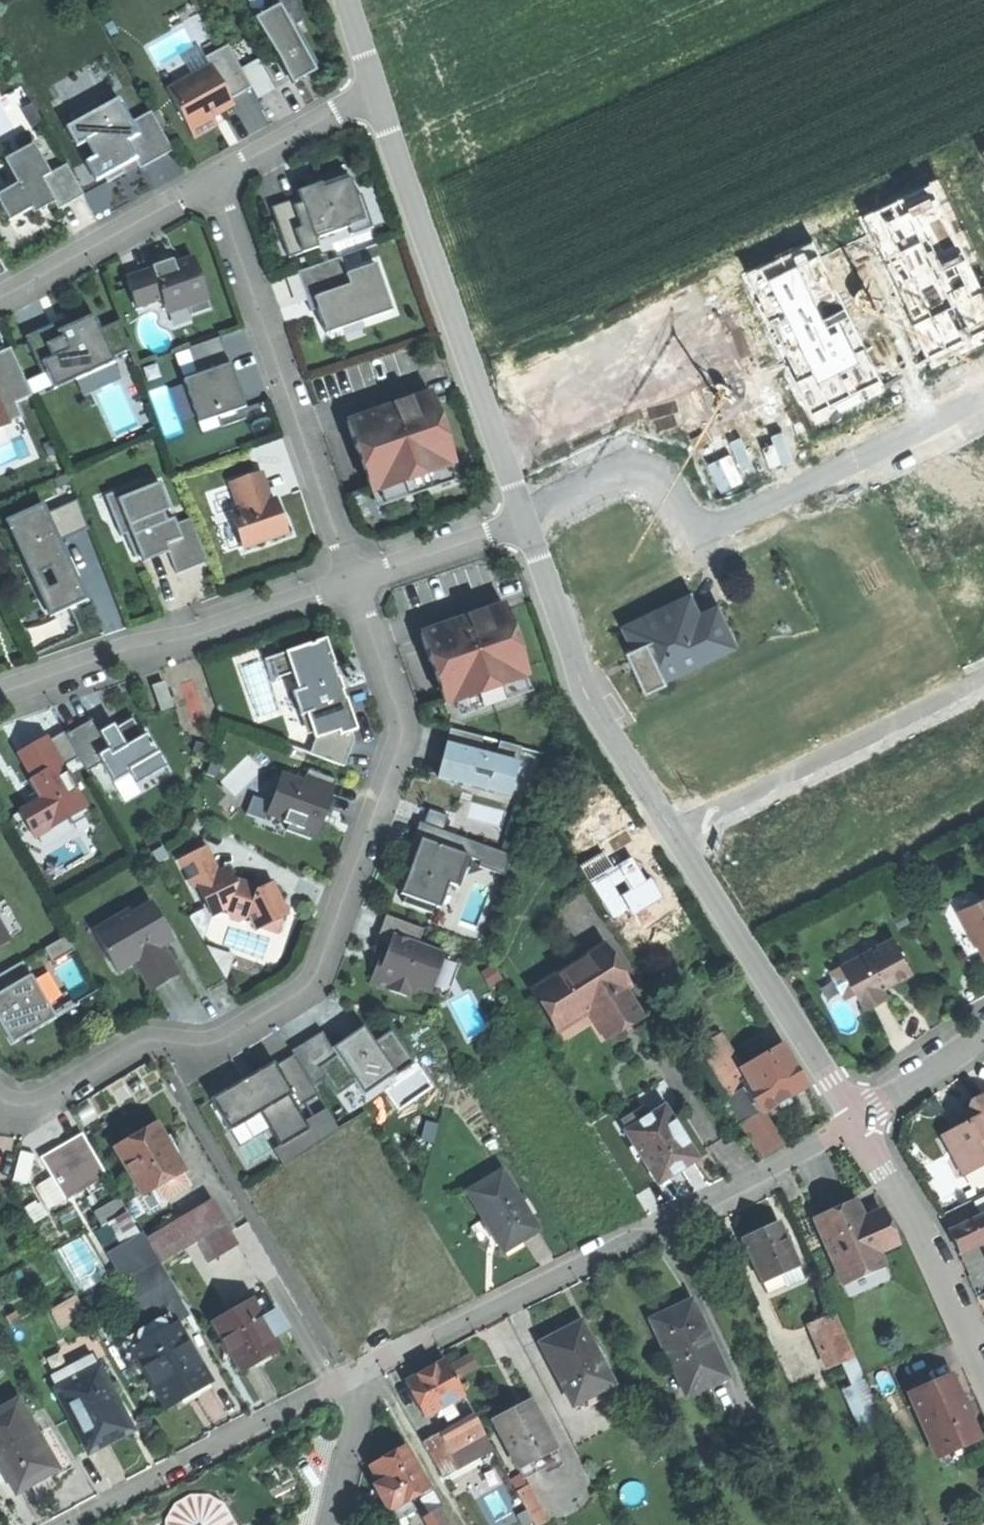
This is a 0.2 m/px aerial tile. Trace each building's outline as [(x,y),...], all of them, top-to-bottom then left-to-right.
[(258,13),(294,79),(306,73),(316,68),(294,27),(301,23),(293,0),(281,0),(258,13)] [(204,61),(209,70),(192,80),(167,94),(194,142),(216,129),(211,120),(221,114),(231,109),(229,104),(251,91),(240,71),(227,48),(204,61)] [(187,71),(192,80),(209,70),(204,61),(187,71)] [(256,62),(240,71),(251,91),(256,101),(273,92),(256,62)] [(67,117),(70,123),(81,143),(89,158),(101,178),(103,182),(120,172),(116,166),(131,158),(134,164),(137,168),(169,150),(147,111),(129,121),(116,98),(97,109),(93,102),(67,117)] [(71,148),(81,143),(70,123),(60,128),(71,148)] [(80,194),(63,164),(46,174),(28,145),(13,153),(15,156),(0,164),(12,185),(0,192),(0,214),(5,222),(29,208),(31,211),(41,205),(48,200),(54,210),(80,194)] [(91,183),(101,178),(89,158),(80,163),(91,183)] [(128,167),(134,164),(131,158),(116,166),(120,172),(128,167)] [(297,199),(298,200),(313,242),(346,231),(348,230),(346,224),(366,217),(359,197),(351,200),(342,173),(316,182),(319,191),(313,193),(297,199)] [(298,200),(269,210),(287,261),(316,251),(313,242),(298,200)] [(370,230),(366,217),(346,224),(348,230),(346,231),(349,238),(370,230)] [(339,259),(295,274),(305,303),(316,299),(320,310),(316,311),(324,336),(390,314),(374,267),(345,276),(339,259)] [(123,280),(133,309),(160,300),(164,313),(185,306),(188,316),(209,310),(193,260),(173,266),(170,260),(161,263),(149,267),(150,272),(123,280)] [(309,314),(316,311),(320,310),(316,299),(305,303),(307,308),(309,314)] [(70,326),(52,334),(66,364),(71,377),(108,361),(96,332),(89,318),(70,326)] [(117,323),(96,332),(108,361),(129,352),(117,323)] [(49,327),(22,339),(39,376),(43,374),(66,364),(52,334),(49,327)] [(195,377),(227,367),(217,339),(186,349),(186,351),(194,375),(195,377)] [(6,425),(21,418),(15,405),(31,397),(9,349),(0,354),(0,413),(6,425)] [(179,380),(194,375),(186,351),(171,356),(179,380)] [(110,365),(108,361),(71,377),(66,364),(43,374),(51,391),(110,365)] [(229,366),(227,367),(195,377),(181,382),(194,420),(213,413),(219,429),(244,421),(240,411),(232,385),(235,384),(229,366)] [(239,397),(235,384),(232,385),(240,411),(244,410),(239,397)] [(386,410),(388,415),(392,425),(400,422),(397,413),(429,401),(427,395),(386,410)] [(375,420),(347,430),(354,452),(359,451),(372,489),(395,481),(396,487),(428,476),(426,469),(451,461),(429,401),(397,413),(400,422),(392,425),(388,415),(383,417),(375,420)] [(199,435),(219,429),(213,413),(194,420),(199,435)] [(345,425),(347,430),(375,420),(373,414),(345,425)] [(931,517),(983,491),(983,436),(909,472),(931,517)] [(354,452),(368,491),(372,489),(359,451),(354,452)] [(453,467),(451,461),(426,469),(428,476),(453,467)] [(462,494),(453,467),(428,476),(396,487),(395,481),(372,489),(368,491),(380,523),(462,494)] [(231,517),(243,549),(287,533),(280,514),(274,499),(266,502),(256,475),(230,485),(241,513),(231,517)] [(137,558),(164,548),(179,542),(173,526),(174,526),(158,484),(140,491),(137,485),(113,494),(120,514),(111,517),(119,539),(124,537),(132,560),(137,558)] [(103,497),(111,517),(120,514),(113,494),(103,497)] [(75,501),(43,515),(56,544),(59,543),(88,531),(75,501)] [(56,544),(43,515),(39,506),(9,520),(13,529),(9,531),(22,560),(27,558),(35,577),(48,571),(55,587),(43,592),(54,616),(85,603),(75,580),(66,561),(59,543),(56,544)] [(206,564),(190,520),(174,526),(173,526),(179,542),(164,548),(166,555),(174,576),(206,564)] [(153,560),(166,555),(164,548),(137,558),(140,565),(153,560)] [(70,559),(66,561),(75,580),(78,578),(74,569),(70,559)] [(649,642),(668,680),(720,654),(702,617),(691,596),(627,628),(632,639),(637,649),(649,642)] [(460,622),(461,626),(464,633),(474,630),(471,623),(504,611),(502,607),(460,622)] [(718,609),(702,617),(720,654),(737,646),(718,609)] [(470,692),(472,698),(502,687),(500,681),(525,672),(504,611),(471,623),(474,630),(464,633),(461,626),(455,629),(449,631),(421,641),(429,665),(434,663),(447,700),(470,692)] [(419,636),(421,641),(449,631),(447,626),(419,636)] [(670,683),(668,680),(649,642),(637,649),(628,653),(649,694),(670,683)] [(304,717),(309,715),(316,734),(312,735),(313,742),(309,755),(344,769),(353,742),(350,735),(356,732),(350,716),(345,702),(339,704),(336,695),(342,693),(337,679),(332,681),(327,669),(333,667),(325,646),(310,652),(308,646),(268,661),(275,682),(296,674),(302,692),(296,694),(304,717)] [(429,665),(444,707),(472,698),(470,692),(447,700),(434,663),(429,665)] [(528,678),(525,672),(500,681),(502,687),(528,678)] [(472,698),(444,707),(446,716),(451,716),(450,722),(466,724),(535,700),(528,678),(502,687),(472,698)] [(164,685),(151,689),(159,712),(171,708),(164,685)] [(131,721),(114,731),(125,749),(141,739),(131,721)] [(107,750),(100,739),(98,735),(90,722),(65,737),(78,759),(87,774),(100,766),(95,757),(107,750)] [(105,731),(98,735),(100,739),(114,731),(112,727),(105,731)] [(508,797),(521,749),(450,730),(444,754),(438,778),(508,797)] [(111,757),(125,749),(114,731),(100,739),(107,750),(111,757)] [(63,734),(46,744),(61,769),(63,767),(78,759),(65,737),(63,734)] [(112,786),(128,776),(125,771),(155,753),(145,736),(141,739),(125,749),(111,757),(107,750),(95,757),(100,766),(112,786)] [(46,744),(44,740),(17,756),(31,780),(27,783),(31,791),(39,804),(32,808),(31,805),(17,814),(33,840),(67,820),(71,826),(87,816),(65,778),(68,776),(63,767),(61,769),(46,744)] [(125,771),(128,776),(132,782),(162,764),(155,753),(125,771)] [(165,769),(162,764),(132,782),(134,787),(165,769)] [(285,833),(309,842),(312,836),(318,818),(322,819),(336,782),(308,772),(303,785),(280,777),(266,817),(288,825),(285,833)] [(423,811),(418,825),(441,833),(446,819),(423,811)] [(319,826),(322,819),(318,818),(312,836),(315,837),(319,826)] [(441,833),(418,825),(408,853),(414,855),(411,864),(415,866),(404,899),(401,906),(430,917),(433,909),(441,885),(446,886),(458,891),(469,861),(479,864),(477,870),(503,879),(510,857),(441,833)] [(191,889),(195,887),(217,876),(204,850),(178,864),(191,889)] [(400,898),(404,899),(415,866),(411,864),(408,875),(400,898)] [(256,893),(253,893),(233,887),(226,872),(217,876),(195,887),(210,917),(225,910),(225,916),(232,922),(241,922),(246,916),(254,932),(259,929),(275,934),(279,921),(285,918),(278,904),(269,887),(256,893)] [(438,911),(446,886),(441,885),(433,909),(438,911)] [(975,942),(978,941),(983,951),(983,896),(958,910),(975,942)] [(163,927),(150,905),(130,917),(127,912),(92,932),(116,975),(134,965),(150,993),(169,983),(178,977),(162,948),(167,945),(158,929),(163,927)] [(369,984),(412,998),(416,987),(430,991),(444,951),(416,942),(421,928),(384,916),(375,944),(388,948),(385,955),(383,964),(377,962),(369,984)] [(172,942),(163,927),(158,929),(167,945),(172,942)] [(65,937),(43,950),(52,966),(74,953),(65,937)] [(857,990),(865,1007),(887,996),(883,987),(893,981),(911,972),(893,937),(831,970),(842,991),(851,993),(857,990)] [(600,943),(535,986),(562,1026),(587,1009),(607,1039),(641,1016),(623,989),(628,985),(600,943)] [(378,958),(377,962),(383,964),(385,955),(379,953),(378,958)] [(28,976),(21,963),(0,976),(0,992),(28,976)] [(28,976),(0,992),(0,1030),(9,1047),(54,1022),(28,976)] [(360,1093),(390,1072),(372,1044),(369,1046),(359,1030),(348,1038),(330,1049),(335,1056),(354,1084),(360,1093)] [(390,1072),(394,1078),(413,1066),(390,1032),(372,1044),(390,1072)] [(311,1089),(324,1081),(316,1069),(335,1056),(330,1049),(319,1033),(289,1053),(291,1056),(311,1089)] [(745,1084),(740,1087),(756,1113),(760,1110),(805,1083),(792,1063),(779,1041),(735,1068),(745,1084)] [(258,1113),(278,1147),(285,1143),(294,1157),(337,1131),(325,1111),(303,1125),(295,1111),(317,1097),(311,1089),(291,1056),(272,1068),(270,1065),(240,1083),(209,1101),(227,1131),(258,1113)] [(335,1097),(354,1084),(335,1056),(316,1069),(324,1081),(335,1097)] [(740,1087),(737,1083),(718,1095),(737,1124),(756,1113),(740,1087)] [(961,1174),(983,1162),(983,1092),(979,1095),(969,1100),(972,1106),(966,1109),(971,1119),(963,1123),(941,1135),(961,1174)] [(625,1132),(658,1181),(676,1169),(695,1156),(663,1107),(647,1118),(640,1108),(625,1118),(632,1128),(625,1132)] [(958,1113),(963,1123),(971,1119),(966,1109),(958,1113)] [(760,1110),(756,1113),(737,1124),(758,1159),(781,1145),(760,1110)] [(156,1125),(116,1148),(143,1193),(155,1186),(163,1201),(191,1184),(173,1154),(156,1125)] [(81,1134),(40,1159),(64,1201),(106,1177),(81,1134)] [(280,1167),(294,1157),(285,1143),(278,1147),(271,1151),(280,1167)] [(466,1192),(501,1250),(520,1239),(538,1228),(502,1170),(466,1192)] [(979,1214),(983,1211),(983,1194),(972,1200),(979,1214)] [(856,1202),(814,1219),(840,1282),(883,1264),(878,1252),(894,1246),(886,1227),(879,1211),(862,1218),(856,1202)] [(206,1203),(182,1215),(192,1233),(212,1266),(235,1253),(206,1203)] [(959,1253),(983,1241),(983,1214),(949,1231),(954,1242),(959,1253)] [(182,1215),(143,1235),(155,1254),(192,1233),(182,1215)] [(757,1229),(741,1236),(761,1282),(780,1274),(798,1266),(778,1220),(757,1229)] [(103,1240),(125,1279),(158,1261),(155,1254),(143,1235),(125,1245),(118,1232),(103,1240)] [(145,1314),(164,1304),(179,1296),(158,1261),(125,1279),(145,1314)] [(784,1284),(780,1274),(761,1282),(765,1292),(784,1284)] [(214,1319),(242,1368),(263,1357),(281,1347),(275,1337),(289,1329),(276,1307),(266,1313),(256,1295),(214,1319)] [(164,1304),(168,1311),(172,1319),(186,1310),(179,1296),(164,1304)] [(668,1312),(649,1320),(685,1397),(726,1378),(690,1301),(668,1312)] [(168,1311),(144,1325),(150,1334),(173,1321),(172,1319),(168,1311)] [(835,1314),(809,1325),(827,1366),(853,1355),(835,1314)] [(124,1336),(162,1404),(185,1391),(206,1379),(173,1321),(150,1334),(144,1325),(124,1336)] [(539,1343),(571,1405),(611,1384),(579,1322),(557,1333),(539,1343)] [(52,1376),(74,1363),(89,1355),(84,1344),(46,1365),(52,1376)] [(449,1364),(456,1377),(475,1368),(468,1354),(449,1364)] [(54,1389),(87,1449),(110,1436),(129,1425),(89,1355),(74,1363),(81,1374),(54,1389)] [(420,1372),(405,1381),(424,1416),(437,1409),(447,1404),(463,1395),(444,1360),(420,1372)] [(911,1395),(937,1455),(978,1437),(966,1410),(952,1377),(911,1395)] [(510,1410),(491,1419),(518,1467),(554,1448),(529,1399),(510,1410)] [(15,1492),(33,1480),(51,1470),(32,1439),(40,1434),(20,1400),(0,1412),(0,1468),(15,1492)] [(453,1416),(447,1404),(437,1409),(443,1421),(453,1416)] [(441,1436),(450,1453),(468,1444),(484,1435),(475,1417),(441,1436)] [(452,1469),(457,1467),(450,1453),(441,1436),(439,1432),(433,1435),(448,1463),(452,1469)] [(422,1441),(437,1469),(448,1463),(433,1435),(422,1441)] [(492,1448),(484,1435),(468,1444),(475,1457),(492,1448)] [(475,1457),(468,1444),(450,1453),(457,1467),(475,1457)] [(386,1457),(369,1467),(383,1493),(378,1496),(387,1512),(390,1511),(410,1500),(430,1488),(407,1446),(386,1457)] [(557,1452),(554,1448),(518,1467),(524,1478),(556,1461),(552,1454),(557,1452)] [(441,1475),(452,1469),(448,1463),(437,1469),(441,1475)] [(510,1480),(525,1507),(537,1501),(528,1485),(526,1486),(520,1475),(510,1480)] [(225,1506),(209,1496),(191,1496),(175,1505),(166,1521),(166,1524),(236,1524),(225,1506)] [(416,1511),(410,1500),(390,1511),(396,1522),(416,1511)] [(537,1501),(525,1507),(535,1524),(540,1524),(548,1521),(537,1501)] [(434,1524),(452,1524),(443,1508),(429,1516),(434,1524)]
